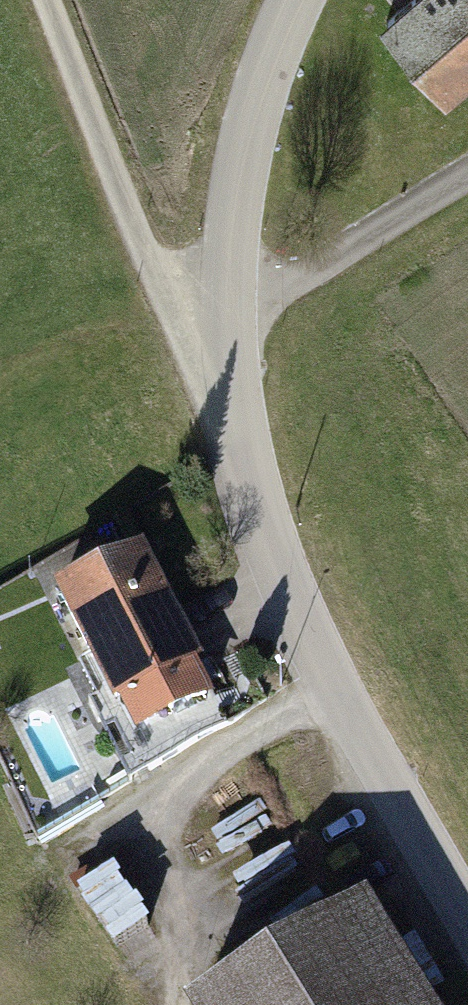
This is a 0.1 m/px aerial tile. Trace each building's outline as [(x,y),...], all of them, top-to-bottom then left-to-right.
[(384,32),(450,113),(467,99),(467,0),(423,0),(384,32)] [(120,733),(210,694),(145,544),(54,583),(120,733)] [(85,916),(128,969),(159,943),(117,891),(85,916)] [(372,896),(195,1004),(440,1004),(372,896)]
